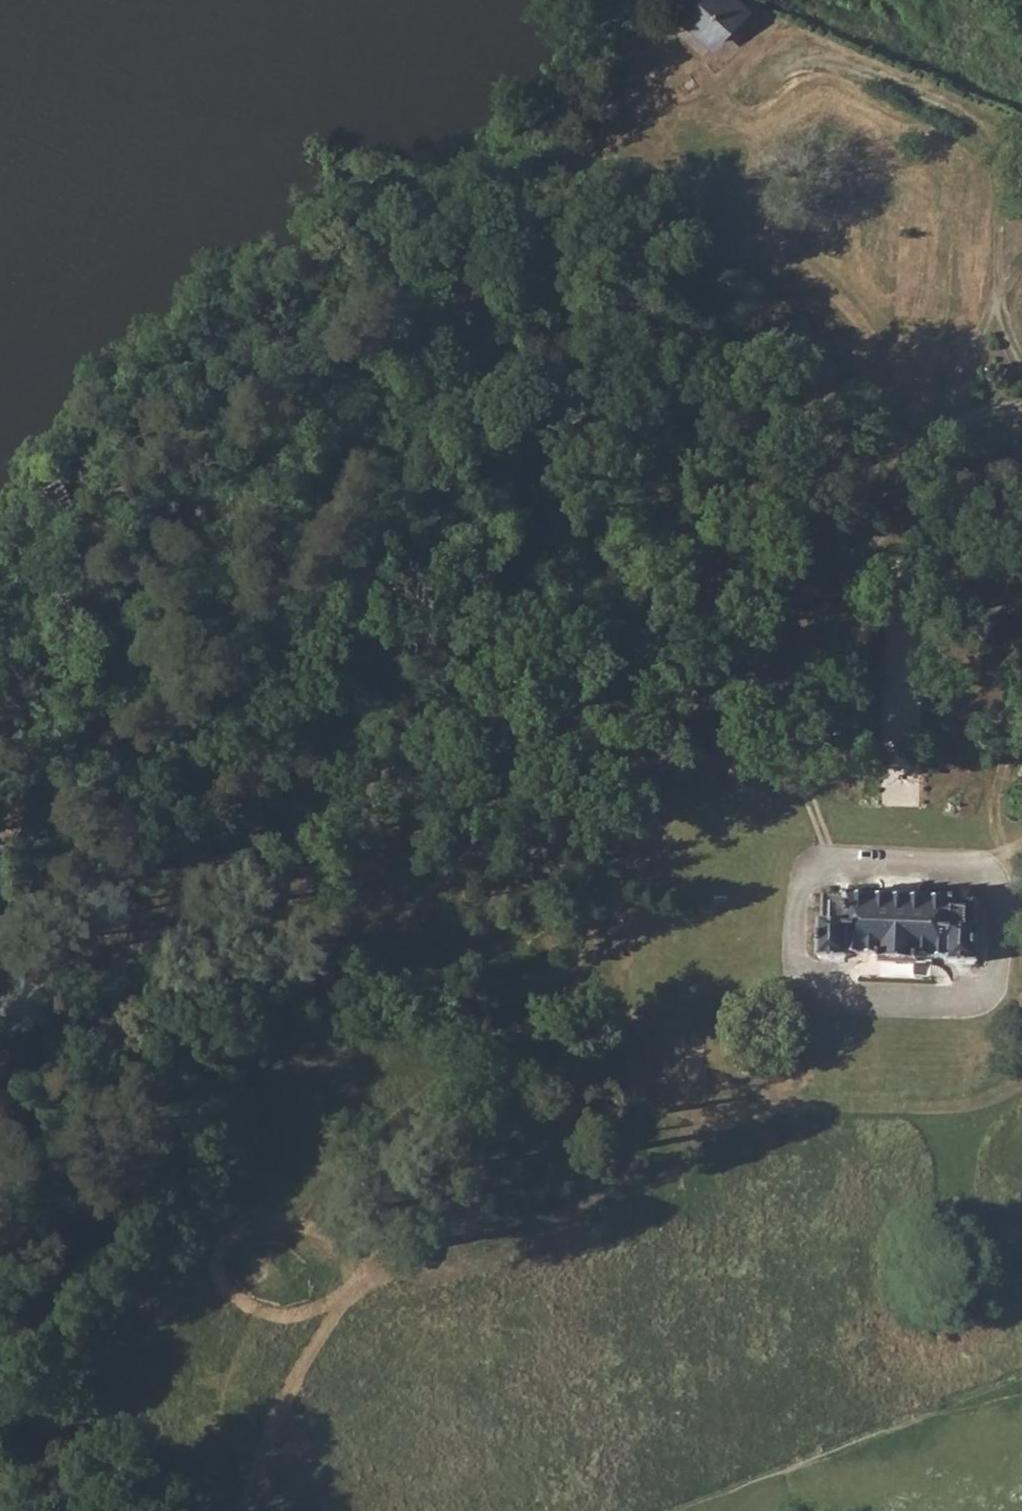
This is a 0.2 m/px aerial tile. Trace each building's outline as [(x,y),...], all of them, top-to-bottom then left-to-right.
[(699,1),(720,28),(753,5),(748,0),(701,0),(699,1)] [(815,913),(814,952),(841,953),(841,949),(878,951),(878,957),(909,959),(909,954),(940,956),(947,962),(971,963),(975,920),(969,919),(970,902),(844,889),(839,894),(823,894),(822,912),(815,913)]
